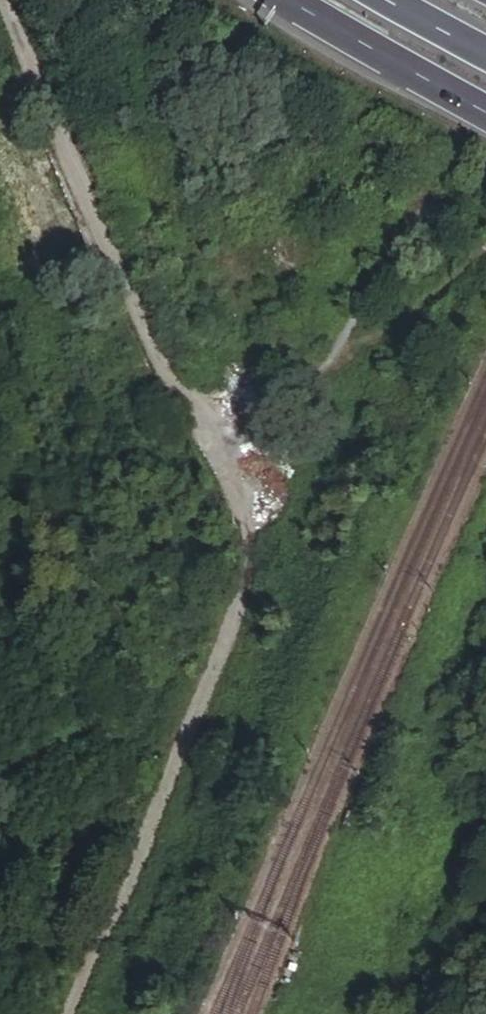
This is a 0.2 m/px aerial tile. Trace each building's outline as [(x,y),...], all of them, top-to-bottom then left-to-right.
[(55,246),(65,241),(59,228),(49,232),(55,246)] [(75,352),(86,347),(79,332),(68,336),(75,352)] [(189,497),(185,488),(176,491),(180,500),(189,497)]
